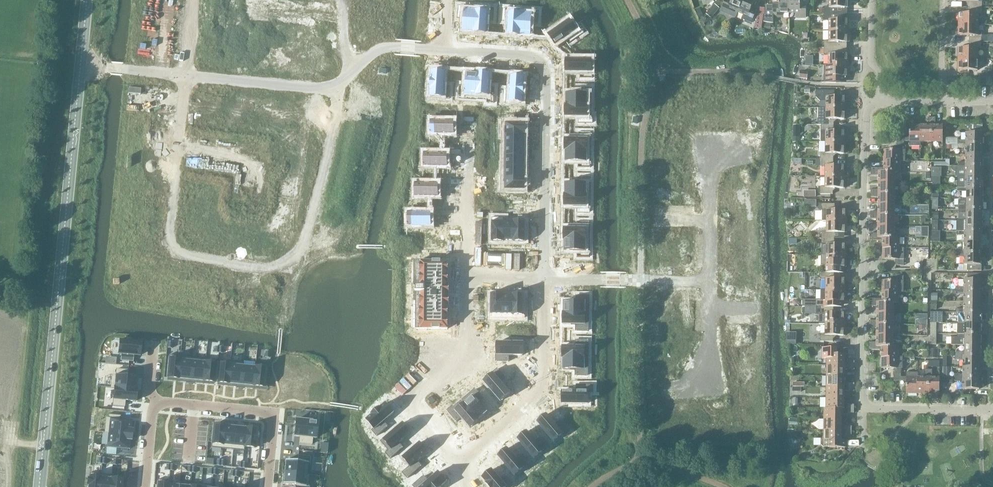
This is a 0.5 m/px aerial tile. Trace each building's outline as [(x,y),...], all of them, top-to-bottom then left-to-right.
[(154,1),(152,1),(151,8),(164,9),(165,3),(176,4),(177,0),(154,0),(154,1)] [(207,7),(226,9),(227,0),(208,0),(207,7)] [(300,8),(322,11),(323,0),(300,0),(300,8)] [(744,0),(732,0),(732,1),(730,0),(725,0),(721,9),(731,13),(731,14),(731,16),(736,18),(738,12),(744,0)] [(738,12),(744,15),(742,18),(752,23),(757,11),(751,9),(755,0),(744,0),(738,12)] [(790,13),(790,0),(779,0),(779,5),(773,5),(773,17),(783,17),(784,13),(790,13)] [(790,13),(796,13),(796,17),(806,17),(806,5),(800,5),(800,0),(790,0),(790,13)] [(825,14),(837,14),(837,8),(849,8),(849,0),(830,0),(830,7),(825,6),(825,14)] [(459,6),(458,18),(464,19),(463,31),(474,32),(475,32),(476,7),(459,6)] [(207,7),(206,18),(225,20),(226,9),(207,7)] [(474,32),(474,33),(486,33),(487,20),(493,21),(494,8),(476,7),(475,32),(474,32)] [(978,25),(978,18),(982,18),(982,7),(970,7),(970,13),(959,13),(959,24),(978,25)] [(322,11),(300,8),(298,24),(320,26),(322,11)] [(388,24),(389,11),(362,9),(361,22),(377,23),(376,29),(389,31),(390,24),(388,24)] [(503,9),(503,21),(509,22),(508,35),(520,36),(520,35),(519,35),(521,10),(503,9)] [(521,10),(519,35),(520,35),(531,36),(531,23),(538,24),(539,11),(521,10)] [(829,21),(829,31),(849,31),(849,20),(837,20),(837,14),(825,14),(825,21),(829,21)] [(570,20),(548,35),(556,45),(567,37),(571,42),(584,33),(580,27),(576,30),(570,20)] [(969,42),(982,42),(988,42),(988,35),(982,35),(982,32),(978,32),(978,25),(959,24),(958,36),(969,36),(969,42)] [(143,51),(145,32),(134,31),(132,50),(143,51)] [(824,41),(824,48),(837,48),(837,42),(849,42),(849,31),(829,31),(829,41),(824,41)] [(154,52),(155,34),(145,32),(143,51),(154,52)] [(165,53),(166,35),(155,34),(154,52),(165,53)] [(211,58),(213,39),(202,38),(200,57),(211,58)] [(222,59),(224,40),(213,39),(211,58),(222,59)] [(233,60),(235,41),(224,40),(222,59),(233,60)] [(244,61),(245,42),(235,41),(233,60),(244,61)] [(982,48),(982,42),(969,42),(969,48),(958,48),(958,59),(978,59),(978,48),(982,48)] [(264,63),(266,44),(255,43),(253,62),(264,63)] [(275,64),(277,45),(266,44),(264,63),(275,64)] [(286,65),(288,46),(277,45),(275,64),(286,65)] [(296,66),(298,47),(288,46),(286,65),(296,66)] [(307,67),(309,48),(298,47),(296,66),(307,67)] [(318,68),(320,50),(309,48),(307,67),(318,68)] [(829,55),(829,65),(849,66),(849,54),(837,54),(837,48),(824,48),(824,55),(829,55)] [(566,59),(566,72),(580,72),(580,78),(593,79),(593,72),(592,72),(592,60),(566,59)] [(978,59),(958,59),(958,70),(978,70),(978,59)] [(849,66),(829,65),(824,65),(824,82),(846,83),(847,77),(848,77),(849,66)] [(431,78),(431,89),(431,96),(443,97),(443,98),(450,99),(450,86),(444,86),(445,72),(432,71),(432,79),(431,78)] [(460,85),(459,97),(477,99),(478,74),(467,73),(466,85),(460,85)] [(478,74),(477,99),(487,99),(487,103),(494,104),(495,87),(489,87),(490,74),(478,73),(478,74)] [(504,90),(503,102),(511,103),(511,102),(522,103),(523,96),(524,96),(524,85),(524,77),(512,76),(511,90),(504,90)] [(566,105),(591,106),(592,88),(579,88),(579,94),(566,94),(566,105)] [(128,90),(126,109),(137,110),(139,91),(128,90)] [(821,101),(826,101),(826,108),(846,108),(846,97),(834,97),(835,91),(816,90),(816,97),(821,101)] [(139,91),(137,110),(148,111),(150,92),(139,91)] [(150,92),(148,111),(159,112),(161,93),(150,92)] [(196,97),(195,115),(206,116),(207,98),(196,97)] [(207,98),(206,116),(216,117),(218,99),(207,98)] [(218,99),(216,117),(227,118),(229,100),(218,99)] [(229,100),(227,118),(238,120),(240,101),(229,100)] [(240,101),(238,120),(249,121),(250,102),(240,101)] [(250,102),(249,121),(260,122),(261,103),(250,102)] [(271,104),(269,123),(280,124),(282,105),(271,104)] [(282,105),(280,124),(291,125),(292,106),(282,105)] [(566,105),(566,117),(572,117),(579,117),(579,123),(593,123),(593,116),(591,116),(591,106),(566,105)] [(292,106),(291,125),(301,126),(303,107),(292,106)] [(303,107),(301,126),(312,127),(314,108),(303,107)] [(696,107),(696,125),(696,126),(707,126),(708,108),(696,107)] [(708,108),(707,126),(708,126),(717,126),(718,108),(708,108)] [(718,108),(717,126),(728,126),(728,108),(718,108)] [(728,108),(728,126),(737,126),(738,118),(739,110),(739,108),(728,108)] [(826,108),(818,108),(818,125),(821,125),(834,125),(834,119),(846,119),(846,108),(826,108)] [(737,126),(737,128),(748,129),(748,111),(739,110),(738,118),(737,126)] [(748,111),(748,129),(758,129),(759,111),(748,111)] [(759,111),(758,129),(769,129),(770,129),(770,111),(759,111)] [(921,141),(932,142),(932,118),(928,118),(928,125),(921,125),(921,141)] [(936,118),(932,118),(932,142),(943,142),(943,125),(935,125),(936,118)] [(431,121),(431,134),(454,134),(454,121),(431,121)] [(502,123),(502,135),(506,135),(525,135),(525,136),(525,124),(502,123)] [(834,125),(821,125),(821,142),(826,142),(846,143),(846,131),(834,131),(834,125)] [(921,146),(921,141),(921,125),(910,125),(909,137),(897,137),(897,141),(904,141),(910,141),(909,146),(921,146)] [(565,139),(565,151),(566,151),(566,150),(591,150),(591,133),(578,132),(578,139),(565,139)] [(958,140),(958,144),(982,145),(983,133),(982,133),(971,133),(966,133),(966,141),(958,140)] [(506,135),(505,146),(525,146),(525,136),(525,135),(506,135)] [(904,141),(897,141),(897,150),(884,150),(884,161),(901,161),(905,161),(906,150),(901,150),(901,144),(904,144),(904,141)] [(821,152),(821,159),(834,160),(834,154),(845,154),(846,143),(826,142),(826,152),(821,152)] [(958,144),(958,148),(966,148),(966,155),(982,155),(982,145),(958,144)] [(505,146),(505,156),(524,157),(525,146),(505,146)] [(566,151),(566,161),(578,161),(578,168),(591,168),(591,150),(566,150),(566,151)] [(293,154),(290,165),(308,169),(311,159),(293,154)] [(425,154),(424,166),(447,166),(447,154),(425,154)] [(958,162),(958,166),(982,166),(982,155),(966,155),(966,162),(958,162)] [(505,156),(505,167),(524,167),(524,157),(505,156)] [(826,167),(825,177),(845,177),(845,166),(833,166),(834,160),(821,159),(821,166),(826,167)] [(871,168),(871,172),(895,172),(900,172),(901,161),(884,161),(884,168),(871,168)] [(290,165),(288,175),(306,180),(308,169),(290,165)] [(951,166),(951,167),(952,169),(952,170),(954,171),(955,172),(958,172),(958,177),(965,177),(982,177),(982,166),(958,166),(952,166),(951,166)] [(505,177),(505,178),(524,178),(524,167),(505,167),(505,177)] [(690,167),(670,171),(671,181),(691,178),(690,168),(690,167)] [(942,168),(933,167),(932,176),(941,176),(942,168)] [(879,175),(879,183),(895,182),(895,172),(871,172),(871,175),(879,175)] [(193,175),(192,186),(211,188),(212,177),(193,175)] [(288,175),(285,186),(303,190),(306,180),(288,175)] [(501,177),(501,189),(525,190),(525,178),(524,178),(505,178),(505,177),(501,177)] [(565,194),(565,195),(587,195),(587,196),(590,196),(591,177),(578,177),(578,184),(565,183),(565,194)] [(845,177),(825,177),(825,187),(821,187),(820,194),(833,194),(833,188),(845,188),(845,177)] [(958,184),(958,188),(982,188),(982,177),(965,177),(958,177),(958,184)] [(691,178),(671,181),(673,191),(693,188),(691,178)] [(871,190),(871,193),(895,193),(895,182),(879,183),(879,190),(871,190)] [(416,184),(416,196),(438,197),(438,184),(416,184)] [(192,186),(191,197),(207,199),(210,199),(211,188),(192,186)] [(693,188),(673,191),(674,202),(694,199),(693,188)] [(958,188),(957,191),(967,191),(967,199),(983,199),(984,188),(982,188),(958,188)] [(879,197),(878,204),(895,204),(895,193),(871,193),(871,197),(879,197)] [(565,194),(565,206),(578,206),(578,213),(590,213),(590,206),(587,206),(587,196),(587,195),(565,195),(565,194)] [(188,197),(187,208),(206,209),(207,199),(191,197),(188,197)] [(959,206),(959,210),(983,210),(983,199),(967,199),(959,199),(959,206)] [(273,201),(272,208),(284,212),(286,205),(273,201)] [(819,204),(819,210),(822,210),(822,221),(827,221),(847,221),(847,210),(835,210),(835,204),(819,204)] [(871,211),(871,215),(895,215),(895,204),(878,204),(878,212),(871,211)] [(187,208),(186,218),(205,220),(206,209),(187,208)] [(959,213),(959,220),(967,221),(983,221),(983,210),(959,210),(959,213)] [(431,213),(408,213),(408,225),(431,225),(431,213)] [(878,219),(878,226),(895,226),(895,215),(871,215),(871,219),(878,219)] [(492,217),(492,241),(504,241),(503,241),(504,222),(504,218),(492,217)] [(186,218),(185,230),(204,231),(205,220),(186,218)] [(957,228),(957,231),(981,232),(983,232),(983,221),(967,221),(959,220),(957,220),(957,228)] [(514,241),(514,242),(525,242),(526,221),(514,221),(514,222),(514,241)] [(810,229),(823,230),(823,222),(810,221),(810,229)] [(822,231),(822,238),(834,238),(835,232),(846,233),(847,221),(827,221),(827,231),(822,231)] [(504,222),(503,241),(504,241),(514,241),(514,222),(504,222)] [(564,228),(564,240),(565,240),(565,239),(590,240),(590,222),(577,222),(577,228),(564,228)] [(870,233),(870,237),(894,238),(894,237),(895,226),(878,226),(878,233),(870,233)] [(957,231),(957,235),(965,235),(965,242),(981,243),(981,232),(957,231)] [(883,241),(883,248),(900,248),(900,237),(894,237),(894,238),(870,237),(870,241),(883,241)] [(822,238),(822,245),(827,245),(826,255),(846,256),(846,244),(834,244),(834,238),(822,238)] [(565,240),(565,251),(577,251),(577,257),(590,257),(590,240),(565,239),(565,240)] [(957,249),(957,253),(981,253),(981,243),(965,242),(964,250),(957,249)] [(900,248),(883,248),(883,259),(896,259),(895,265),(904,265),(904,259),(904,248),(900,248)] [(957,253),(957,257),(964,257),(964,264),(968,265),(968,270),(982,270),(982,265),(981,265),(981,253),(957,253)] [(822,265),(822,273),(834,273),(844,273),(844,267),(846,267),(846,256),(826,255),(822,255),(822,265)] [(416,286),(416,292),(417,292),(417,329),(448,329),(448,306),(449,306),(449,285),(448,285),(448,262),(417,261),(417,286),(416,286)] [(822,273),(821,280),(826,280),(826,290),(846,290),(846,279),(834,279),(834,273),(822,273)] [(883,280),(883,292),(899,292),(904,292),(904,281),(904,275),(895,274),(896,280),(895,281),(883,280)] [(956,287),(956,290),(981,291),(981,280),(968,279),(964,279),(964,287),(956,287)] [(816,300),(816,307),(821,307),(834,307),(844,307),(844,301),(846,301),(846,290),(826,290),(821,290),(820,300),(816,300)] [(964,294),(964,302),(980,302),(981,291),(956,290),(956,294),(964,294)] [(870,299),(870,302),(894,303),(899,303),(899,292),(883,292),(883,299),(870,299)] [(491,294),(491,318),(502,318),(503,295),(491,294)] [(503,295),(502,318),(513,318),(513,295),(503,295)] [(513,295),(513,318),(525,319),(525,295),(513,295)] [(564,313),(589,313),(589,296),(577,296),(577,302),(564,302),(564,313)] [(877,306),(877,313),(893,314),(894,303),(870,302),(870,306),(877,306)] [(980,313),(980,312),(980,302),(964,302),(964,309),(956,309),(956,312),(980,313)] [(816,307),(816,314),(820,314),(819,324),(826,324),(845,324),(845,313),(834,313),(834,307),(821,307),(816,307)] [(958,323),(982,324),(982,312),(980,312),(980,313),(956,312),(956,316),(958,316),(958,323)] [(563,313),(563,324),(576,324),(576,331),(589,331),(589,313),(564,313),(563,313)] [(869,320),(869,324),(893,324),(893,314),(877,313),(877,320),(869,320)] [(957,334),(982,334),(982,324),(958,323),(957,323),(957,334)] [(821,334),(821,342),(833,342),(833,336),(845,336),(845,324),(826,324),(825,334),(821,334)] [(877,328),(877,335),(893,335),(893,324),(869,324),(869,328),(877,328)] [(965,345),(982,345),(982,334),(957,334),(957,337),(952,337),(951,345),(965,345)] [(869,342),(869,346),(893,346),(893,335),(877,335),(877,342),(869,342)] [(120,340),(119,353),(121,354),(121,360),(133,361),(134,355),(140,356),(141,342),(120,340)] [(563,346),(563,358),(564,358),(589,358),(589,340),(576,340),(576,347),(563,346)] [(496,354),(496,361),(509,362),(509,355),(523,355),(523,343),(497,342),(497,354),(496,354)] [(980,356),(980,357),(981,357),(982,345),(965,345),(965,352),(955,352),(955,356),(980,356)] [(882,350),(882,357),(898,357),(898,346),(893,346),(869,346),(869,350),(882,350)] [(823,348),(823,358),(827,358),(827,365),(845,365),(845,354),(848,355),(848,348),(837,348),(823,348)] [(169,355),(167,377),(178,379),(180,356),(169,355)] [(180,356),(178,379),(191,380),(193,357),(180,356)] [(963,367),(980,367),(980,357),(980,356),(955,356),(955,360),(963,360),(963,367)] [(193,357),(191,380),(203,381),(205,358),(193,357)] [(903,357),(898,357),(882,357),(882,368),(894,368),(894,381),(898,381),(898,374),(898,368),(903,368),(903,357)] [(205,358),(203,381),(215,382),(217,360),(205,358)] [(563,358),(563,369),(576,369),(576,376),(588,376),(589,358),(564,358),(563,358)] [(219,360),(217,382),(228,383),(230,361),(219,360)] [(230,361),(228,383),(241,385),(243,366),(244,362),(230,361)] [(255,367),(253,386),(265,387),(267,364),(255,363),(255,367)] [(827,365),(827,376),(845,376),(845,370),(848,370),(848,365),(845,365),(827,365)] [(243,366),(241,385),(253,386),(255,367),(243,366)] [(955,374),(955,378),(979,378),(980,367),(963,367),(963,374),(955,374)] [(112,375),(111,387),(115,388),(115,387),(137,389),(138,378),(128,376),(128,370),(117,369),(116,375),(112,375)] [(493,374),(484,382),(501,401),(510,393),(501,382),(506,378),(498,369),(493,373),(493,374)] [(917,394),(928,394),(929,370),(925,370),(925,377),(918,377),(917,394)] [(929,370),(928,394),(939,394),(940,377),(932,377),(932,370),(929,370)] [(901,374),(898,374),(898,381),(906,381),(906,393),(917,394),(918,377),(918,372),(906,372),(906,377),(901,377),(901,374)] [(827,376),(827,387),(855,387),(855,383),(845,383),(845,376),(827,376)] [(979,378),(955,378),(955,381),(963,381),(963,389),(979,389),(979,378)] [(563,391),(563,404),(588,404),(588,392),(593,392),(593,385),(577,385),(577,391),(563,391)] [(115,388),(113,405),(125,407),(125,400),(136,401),(137,389),(115,387),(115,388)] [(827,387),(826,398),(844,398),(844,391),(855,391),(855,387),(827,387)] [(476,389),(462,401),(478,420),(479,419),(487,412),(479,403),(484,399),(476,389)] [(826,398),(826,408),(842,408),(842,409),(844,409),(844,398),(826,398)] [(453,406),(447,411),(457,422),(462,418),(470,428),(479,420),(479,419),(478,420),(462,401),(454,408),(453,406)] [(372,415),(367,420),(374,429),(372,431),(377,436),(388,426),(384,422),(394,413),(386,403),(380,408),(380,407),(372,415)] [(653,403),(653,421),(664,421),(664,403),(653,403)] [(664,403),(664,421),(674,421),(675,403),(665,403),(664,403)] [(675,403),(674,421),(684,422),(684,414),(685,414),(685,406),(685,404),(675,403)] [(684,422),(684,424),(695,424),(695,406),(685,406),(685,414),(684,414),(684,422)] [(695,406),(695,424),(705,424),(705,406),(695,406)] [(705,406),(705,424),(716,424),(717,406),(716,406),(705,406)] [(824,408),(824,419),(842,419),(842,409),(842,408),(826,408),(824,408)] [(106,418),(105,433),(109,433),(109,432),(132,435),(133,429),(131,429),(132,420),(120,419),(121,415),(108,414),(108,418),(106,418)] [(547,414),(538,422),(554,441),(563,434),(564,434),(569,430),(561,420),(556,424),(547,414)] [(296,419),(294,436),(300,437),(299,443),(312,444),(312,438),(316,438),(317,421),(315,421),(315,419),(310,418),(310,421),(296,419)] [(824,419),(824,430),(842,430),(842,419),(824,419)] [(403,423),(381,441),(389,450),(386,453),(391,458),(403,447),(399,443),(411,432),(403,423)] [(213,425),(211,447),(222,448),(225,426),(213,425)] [(225,426),(222,448),(233,450),(235,427),(225,426)] [(235,427),(233,450),(244,451),(245,447),(244,447),(246,428),(235,427)] [(246,428),(244,447),(245,447),(256,448),(257,429),(246,428)] [(821,439),(821,445),(824,447),(845,448),(845,441),(842,440),(842,430),(824,430),(824,437),(821,439)] [(527,431),(518,439),(535,459),(544,451),(550,447),(541,437),(536,442),(527,431)] [(109,433),(107,451),(115,451),(116,447),(129,449),(130,449),(130,440),(132,440),(132,435),(109,432),(109,433)] [(420,442),(403,457),(410,466),(403,473),(408,478),(422,466),(418,461),(428,452),(420,442)] [(508,448),(498,456),(515,476),(524,468),(525,468),(530,464),(522,454),(517,459),(508,448)] [(286,461),(285,472),(307,474),(308,463),(310,463),(311,456),(298,455),(298,462),(285,460),(285,461),(286,461)] [(483,478),(489,485),(489,486),(490,486),(512,486),(514,485),(506,476),(501,480),(492,469),(483,478)] [(283,484),(295,485),(295,486),(310,486),(309,486),(310,474),(307,474),(285,472),(284,483),(283,483),(283,484)] [(413,486),(414,486),(442,486),(441,486),(447,481),(439,472),(428,481),(424,476),(413,486)] [(88,486),(100,486),(101,474),(90,473),(89,478),(88,478),(88,486)] [(100,486),(111,486),(112,475),(101,474),(100,486)] [(111,486),(122,486),(123,476),(112,475),(111,486)]
